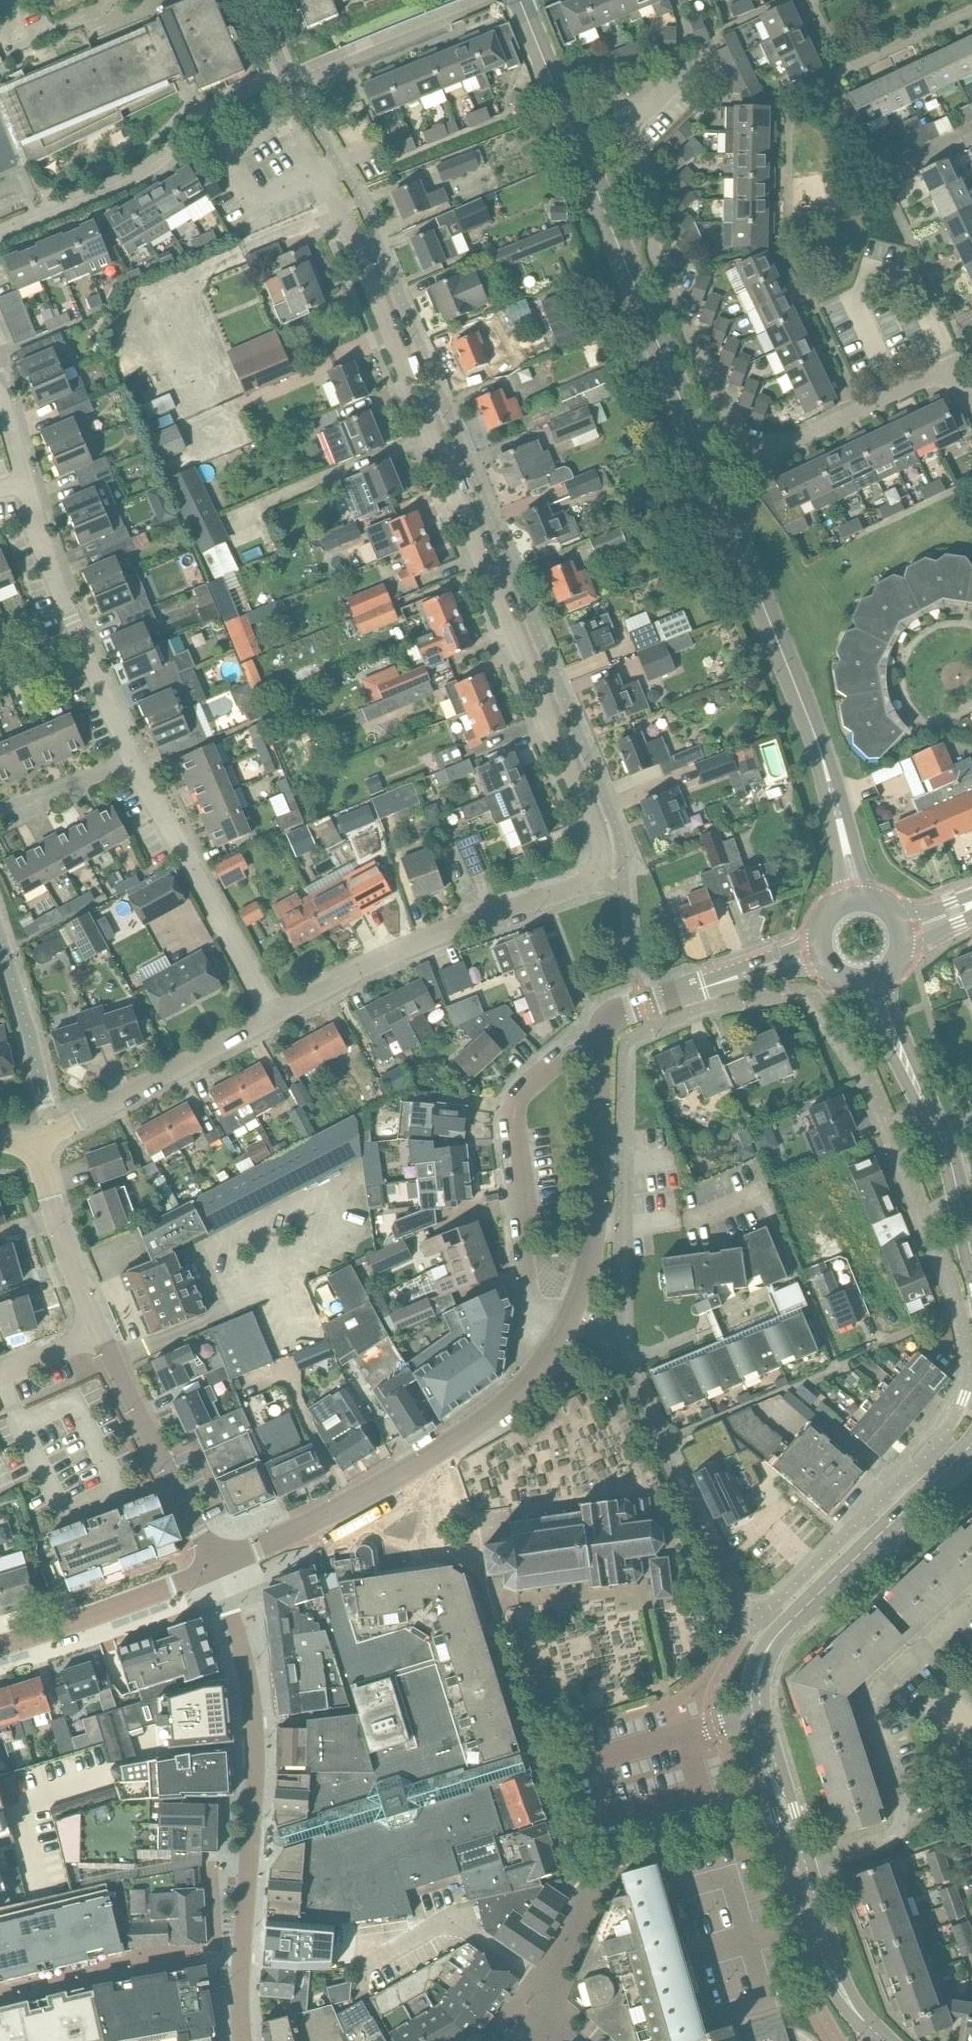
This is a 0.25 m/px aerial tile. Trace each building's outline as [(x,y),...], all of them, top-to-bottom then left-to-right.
[(215,0),(189,0),(188,1),(165,10),(171,26),(163,29),(160,20),(157,21),(158,21),(92,49),(89,40),(88,40),(91,49),(0,88),(0,94),(29,165),(122,119),(115,103),(180,76),(182,81),(185,80),(180,68),(188,65),(199,92),(245,72),(228,31),(232,29),(232,28),(228,30),(215,0)] [(308,28),(339,16),(333,1),(335,0),(299,0),(302,8),(300,9),(308,28)] [(596,28),(585,0),(574,0),(562,5),(562,6),(574,36),(596,28)] [(596,28),(617,19),(609,0),(585,0),(596,28)] [(617,19),(638,10),(634,0),(609,0),(617,19)] [(638,10),(652,5),(658,18),(672,12),(668,0),(634,0),(638,10)] [(740,3),(744,14),(755,9),(751,0),(747,0),(740,3)] [(576,41),(574,36),(562,6),(562,5),(561,2),(547,8),(546,7),(544,8),(560,48),(564,46),(565,47),(566,46),(566,45),(576,41)] [(744,14),(740,3),(729,7),(734,18),(744,14)] [(761,18),(771,39),(807,22),(803,13),(797,15),(791,4),(761,18)] [(701,17),(689,21),(699,45),(710,40),(703,21),(701,17)] [(470,36),(485,73),(506,64),(509,69),(521,65),(515,52),(520,50),(509,22),(507,24),(493,30),(494,33),(482,38),(479,32),(470,36)] [(770,65),(781,60),(811,46),(806,34),(812,32),(807,22),(771,39),(760,45),(770,65)] [(664,34),(664,54),(676,54),(676,29),(664,29),(664,34)] [(717,52),(722,62),(743,53),(733,32),(723,37),(727,47),(717,52)] [(463,81),(475,76),(481,91),(490,88),(485,73),(470,36),(460,40),(462,46),(451,50),(463,81)] [(959,81),(971,75),(971,47),(968,39),(944,50),(959,81)] [(808,73),(811,79),(821,74),(818,69),(821,67),(811,46),(781,60),(791,81),(808,73)] [(437,49),(428,53),(442,90),(463,81),(451,50),(439,55),(437,49)] [(658,60),(656,53),(654,49),(643,53),(647,64),(658,60)] [(921,61),(935,92),(959,81),(944,50),(921,61)] [(421,98),(442,90),(428,53),(418,57),(420,63),(409,67),(421,98)] [(722,62),(732,83),(753,73),(743,53),(722,62)] [(623,61),(611,66),(616,77),(627,72),(623,61)] [(897,73),(911,103),(935,92),(921,61),(897,73)] [(513,91),(508,101),(519,106),(524,95),(526,96),(531,83),(532,81),(528,66),(526,66),(524,65),(513,91)] [(395,66),(385,70),(400,107),(421,98),(409,67),(397,72),(395,66)] [(607,81),(616,77),(611,66),(602,70),(607,81)] [(378,116),(400,107),(385,70),(375,74),(378,80),(365,85),(378,116)] [(873,84),(887,115),(911,103),(897,73),(873,84)] [(605,97),(609,86),(598,81),(594,92),(605,97)] [(752,99),(753,98),(762,94),(758,83),(747,88),(752,99)] [(848,96),(863,126),(887,115),(873,84),(848,96)] [(963,89),(970,104),(971,108),(971,85),(963,89)] [(967,123),(971,121),(971,108),(970,104),(960,109),(967,123)] [(480,123),(491,118),(486,108),(476,112),(480,123)] [(726,108),(726,131),(775,132),(775,122),(769,122),(769,108),(726,108)] [(480,123),(476,112),(465,116),(469,127),(480,123)] [(669,139),(678,149),(696,131),(687,122),(669,139)] [(922,127),(929,141),(939,137),(932,122),(922,127)] [(438,140),(449,136),(444,125),(433,129),(438,140)] [(912,132),(919,146),(929,141),(922,127),(912,132)] [(438,140),(433,129),(422,133),(427,144),(438,140)] [(726,131),(726,154),(735,154),(768,155),(768,143),(775,143),(775,132),(726,131)] [(416,148),(412,138),(401,142),(406,153),(416,148)] [(668,162),(677,171),(695,154),(687,145),(683,148),(668,162)] [(874,150),(881,164),(891,159),(884,145),(874,150)] [(478,167),(472,152),(438,166),(444,181),(478,167)] [(735,154),(735,177),(774,178),(774,167),(768,167),(768,155),(735,154)] [(931,197),(962,182),(950,158),(920,172),(931,197)] [(210,201),(223,193),(208,167),(195,175),(189,166),(176,174),(177,176),(169,181),(186,209),(207,196),(210,201)] [(668,185),(677,194),(691,180),(695,177),(686,168),(682,171),(668,185)] [(735,177),(734,200),(767,200),(768,188),(774,188),(774,178),(735,177)] [(160,183),(147,191),(165,221),(186,209),(169,181),(161,185),(160,183)] [(392,194),(403,220),(448,201),(443,190),(426,197),(420,182),(392,194)] [(942,221),(971,207),(971,204),(962,182),(931,197),(942,221)] [(668,208),(677,217),(695,199),(686,190),(668,208)] [(136,200),(128,205),(150,242),(171,230),(165,221),(147,191),(135,198),(136,200)] [(481,199),(455,210),(465,232),(491,221),(481,199)] [(724,200),(724,223),(734,223),(773,223),(774,213),(767,213),(767,200),(734,200),(724,200)] [(129,255),(150,242),(128,205),(120,210),(119,208),(105,216),(129,255)] [(568,207),(551,207),(551,221),(565,221),(568,221),(568,219),(568,207)] [(954,244),(971,236),(971,207),(942,221),(954,244)] [(668,231),(676,240),(691,226),(694,222),(686,213),(668,231)] [(73,233),(74,235),(89,272),(112,263),(95,221),(81,227),(82,229),(73,233)] [(734,223),(733,246),(767,247),(767,234),(773,234),(773,223),(734,223)] [(412,240),(425,270),(459,256),(446,225),(412,240)] [(561,243),(555,228),(493,253),(499,268),(561,243)] [(214,232),(202,236),(206,245),(217,240),(214,232)] [(74,235),(73,233),(64,236),(63,234),(50,240),(63,272),(67,281),(89,272),(74,235)] [(206,245),(202,236),(191,241),(194,249),(206,245)] [(965,268),(971,265),(971,236),(954,244),(965,268)] [(685,237),(679,243),(667,254),(676,263),(694,246),(685,237)] [(37,247),(29,251),(41,281),(63,272),(50,240),(36,245),(37,247)] [(279,275),(289,301),(274,306),(281,325),(310,314),(308,310),(325,303),(317,285),(322,283),(307,247),(279,258),(285,273),(279,275)] [(5,258),(18,290),(18,291),(41,281),(29,251),(20,255),(19,252),(5,258)] [(737,267),(747,288),(783,272),(778,262),(772,265),(767,253),(737,267)] [(164,268),(175,264),(172,255),(160,260),(164,268)] [(131,282),(143,277),(140,269),(128,274),(131,282)] [(487,302),(475,272),(460,278),(459,276),(432,288),(432,289),(427,291),(434,308),(439,305),(446,322),(473,310),(473,308),(487,302)] [(747,288),(757,309),(787,295),(781,284),(787,281),(783,272),(747,288)] [(131,282),(128,274),(116,278),(119,287),(131,282)] [(702,304),(710,280),(698,276),(690,299),(702,304)] [(0,297),(0,309),(1,311),(23,302),(18,291),(18,290),(0,297)] [(757,334),(766,330),(802,313),(798,304),(792,306),(787,295),(757,309),(748,313),(757,334)] [(720,301),(708,297),(707,302),(700,321),(712,325),(719,306),(720,301)] [(1,311),(5,322),(28,313),(23,302),(1,311)] [(524,302),(498,312),(504,327),(531,317),(524,302)] [(106,313),(103,305),(91,310),(95,318),(106,313)] [(28,313),(5,322),(10,334),(32,325),(28,313)] [(766,330),(776,350),(806,336),(801,325),(807,322),(802,313),(766,330)] [(57,318),(60,327),(72,322),(68,314),(57,318)] [(45,323),(48,331),(60,327),(57,318),(45,323)] [(730,322),(718,318),(716,322),(709,341),(721,346),(730,322)] [(10,334),(15,345),(34,337),(37,336),(32,325),(10,334)] [(66,344),(61,332),(54,335),(36,343),(41,354),(20,363),(28,380),(29,379),(31,384),(63,371),(54,349),(66,344)] [(454,342),(467,373),(498,360),(490,341),(481,344),(476,333),(454,342)] [(776,350),(786,371),(822,354),(817,345),(811,347),(806,336),(776,350)] [(740,343),(739,343),(728,338),(719,362),(731,366),(738,347),(740,343)] [(233,365),(233,366),(245,395),(294,374),(282,344),(233,365)] [(786,371),(796,392),(826,377),(820,366),(826,364),(822,354),(786,371)] [(749,363),(737,359),(729,382),(741,387),(749,363)] [(328,372),(342,406),(368,396),(354,362),(328,372)] [(607,368),(524,402),(534,427),(617,393),(607,368)] [(60,398),(64,409),(89,399),(85,388),(73,393),(63,371),(31,384),(34,390),(32,390),(39,407),(60,398)] [(826,377),(796,392),(806,413),(823,405),(825,411),(835,406),(833,400),(836,399),(826,377)] [(759,384),(747,379),(739,403),(751,407),(759,384)] [(500,390),(477,399),(490,431),(522,418),(514,398),(505,402),(500,390)] [(932,406),(921,411),(935,441),(939,450),(960,440),(956,431),(968,426),(957,403),(945,408),(940,396),(929,400),(932,406)] [(50,449),(52,454),(84,440),(95,436),(86,414),(94,410),(89,399),(64,409),(69,421),(41,432),(48,449),(50,449)] [(769,404),(757,400),(748,424),(760,428),(769,404)] [(588,408),(549,423),(556,441),(596,426),(588,408)] [(907,411),(897,416),(915,451),(935,441),(921,411),(910,417),(907,411)] [(377,430),(373,420),(370,413),(351,420),(342,424),(342,425),(323,432),(336,464),(355,456),(355,457),(369,451),(387,443),(381,428),(377,430)] [(891,426),(880,431),(894,461),(915,451),(897,416),(888,420),(891,426)] [(634,418),(623,430),(632,438),(643,426),(634,418)] [(866,431),(856,435),(874,471),(879,483),(900,473),(894,461),(880,431),(869,436),(866,431)] [(850,445),(838,451),(853,480),(859,492),(879,483),(874,471),(856,435),(847,439),(850,445)] [(80,468),(85,479),(110,469),(105,457),(93,462),(84,440),(52,454),(54,459),(53,460),(60,477),(80,468)] [(547,451),(541,454),(532,457),(528,446),(501,456),(514,488),(528,482),(532,491),(549,484),(551,488),(574,478),(572,471),(569,470),(565,468),(562,468),(555,470),(547,451)] [(825,450),(815,455),(832,490),(838,502),(859,492),(853,480),(838,451),(827,456),(825,450)] [(808,465),(797,470),(812,500),(832,490),(815,455),(806,459),(808,465)] [(363,473),(344,481),(351,497),(358,515),(353,518),(355,522),(379,512),(376,504),(379,503),(389,499),(391,498),(407,491),(401,476),(396,478),(389,461),(371,468),(363,472),(363,473)] [(600,487),(600,486),(609,483),(603,468),(566,483),(572,498),(600,487)] [(71,518),(73,523),(105,510),(116,505),(107,483),(115,480),(110,469),(85,479),(90,490),(62,502),(69,519),(71,518)] [(178,500),(200,491),(190,470),(168,481),(178,500)] [(779,487),(768,493),(779,515),(780,515),(785,525),(804,516),(799,506),(812,500),(797,470),(786,475),(783,470),(773,474),(779,487)] [(941,480),(931,485),(936,495),(946,491),(941,480)] [(936,495),(931,485),(920,490),(925,501),(936,495)] [(200,491),(178,500),(202,553),(224,542),(200,491)] [(900,500),(890,504),(895,515),(905,510),(900,500)] [(170,501),(156,507),(162,523),(176,517),(170,501)] [(626,502),(619,512),(631,520),(638,510),(626,502)] [(895,515),(890,504),(879,510),(884,520),(895,515)] [(537,545),(558,536),(561,543),(580,535),(573,519),(567,516),(563,518),(561,513),(551,516),(547,505),(524,514),(537,545)] [(101,537),(106,548),(131,538),(126,527),(114,532),(105,510),(73,523),(75,529),(74,529),(81,546),(101,537)] [(402,550),(427,540),(416,512),(392,522),(390,519),(367,528),(369,533),(367,533),(378,560),(402,550)] [(858,519),(849,524),(854,534),(863,530),(858,519)] [(266,522),(252,525),(258,550),(271,548),(266,522)] [(340,547),(362,538),(356,523),(334,532),(340,547)] [(854,534),(849,524),(838,529),(843,540),(854,534)] [(619,529),(591,540),(597,555),(625,544),(619,529)] [(91,587),(93,593),(126,579),(116,557),(147,545),(142,534),(131,539),(131,538),(106,548),(110,559),(83,571),(90,588),(91,587)] [(438,567),(427,540),(402,550),(410,570),(398,574),(403,586),(416,581),(414,577),(438,567)] [(16,582),(2,551),(0,552),(0,589),(16,582)] [(833,671),(837,691),(846,697),(846,698),(840,707),(843,727),(852,733),(853,734),(853,745),(868,759),(879,759),(905,733),(908,729),(904,725),(900,720),(897,715),(894,710),(891,704),(889,698),(888,693),(887,686),(886,680),(886,674),(887,668),(888,662),(890,656),(892,650),(895,644),(898,639),(902,634),(906,629),(910,625),(914,621),(919,618),(923,615),(928,612),(934,610),(939,609),(944,608),(971,610),(971,566),(966,558),(945,555),(937,561),(936,562),(925,558),(907,568),(904,578),(904,579),(893,575),(875,585),(872,595),(871,596),(861,600),(852,618),(856,628),(855,629),(845,632),(836,651),(840,661),(839,662),(833,671)] [(596,599),(592,589),(584,570),(575,574),(570,562),(548,571),(560,602),(564,601),(568,610),(596,599)] [(122,607),(127,618),(151,607),(137,574),(126,579),(93,593),(96,598),(94,599),(101,615),(122,607)] [(655,588),(655,590),(655,591),(655,593),(656,594),(657,595),(658,597),(659,597),(661,598),(662,599),(664,599),(665,599),(667,598),(668,597),(669,597),(671,595),(671,594),(672,593),(672,591),(673,590),(672,588),(672,587),(671,585),(671,584),(669,583),(668,582),(667,581),(665,581),(664,581),(662,581),(661,581),(659,582),(658,583),(657,584),(656,585),(655,587),(655,588)] [(214,602),(207,585),(194,590),(202,607),(214,602)] [(355,617),(390,603),(383,586),(348,600),(355,617)] [(438,594),(401,609),(413,640),(435,631),(460,621),(449,593),(439,597),(438,594)] [(274,603),(247,615),(251,625),(285,611),(281,600),(274,603)] [(390,603),(355,617),(362,634),(397,620),(390,603)] [(119,654),(122,659),(154,645),(144,624),(156,618),(151,607),(127,618),(131,629),(111,637),(118,654),(119,654)] [(616,647),(608,628),(613,626),(608,613),(571,628),(584,660),(616,647)] [(247,615),(227,623),(242,661),(262,652),(251,625),(247,615)] [(19,621),(8,626),(11,634),(23,629),(19,621)] [(460,621),(435,631),(412,640),(421,661),(432,657),(436,667),(449,662),(447,658),(471,648),(460,621)] [(637,651),(660,642),(652,623),(630,632),(637,651)] [(8,626),(0,629),(0,639),(11,634),(8,626)] [(150,673),(155,684),(192,668),(196,666),(189,650),(175,655),(168,639),(154,645),(122,659),(124,664),(122,665),(130,682),(150,673)] [(663,643),(638,653),(650,681),(675,670),(663,643)] [(423,667),(379,685),(385,700),(397,695),(429,681),(423,667)] [(150,725),(194,706),(206,701),(192,668),(155,684),(159,695),(139,703),(146,720),(147,720),(150,725)] [(30,678),(33,687),(45,682),(41,674),(30,678)] [(457,716),(468,712),(493,702),(482,674),(458,684),(457,681),(444,685),(444,686),(457,716)] [(269,698),(260,676),(248,680),(257,702),(269,698)] [(627,716),(648,707),(637,682),(622,688),(617,676),(613,678),(594,686),(607,717),(625,710),(627,716)] [(30,678),(18,683),(22,692),(33,687),(30,678)] [(714,698),(714,699),(714,701),(715,702),(715,703),(716,704),(717,705),(718,706),(719,706),(720,707),(722,707),(723,707),(724,706),(725,706),(726,705),(727,704),(728,703),(728,702),(729,701),(729,699),(729,698),(728,697),(728,696),(727,695),(726,694),(725,693),(724,693),(723,692),(722,692),(720,692),(719,693),(718,693),(717,694),(716,695),(715,696),(715,697),(714,698)] [(397,695),(385,700),(362,709),(368,723),(403,708),(397,695)] [(255,699),(254,699),(241,705),(248,722),(262,717),(255,699)] [(465,736),(469,747),(482,742),(480,739),(505,729),(493,702),(468,712),(476,731),(465,736)] [(208,740),(194,706),(150,725),(152,730),(150,731),(162,759),(183,750),(201,742),(208,740)] [(72,752),(85,746),(72,715),(49,724),(64,760),(73,756),(72,752)] [(957,723),(962,733),(971,729),(971,728),(968,718),(957,723)] [(49,724),(27,734),(40,765),(53,760),(55,764),(64,760),(49,724)] [(5,743),(20,778),(29,774),(28,771),(40,765),(27,734),(5,743)] [(641,734),(637,735),(618,743),(631,774),(663,761),(655,742),(645,745),(641,734)] [(253,740),(258,752),(266,749),(261,737),(253,740)] [(0,745),(0,782),(9,779),(10,782),(20,778),(5,743),(0,745)] [(927,781),(954,769),(943,743),(916,755),(927,781)] [(183,772),(187,781),(222,767),(213,744),(200,750),(181,757),(187,771),(183,772)] [(700,744),(680,753),(685,765),(705,756),(700,744)] [(752,745),(731,752),(738,771),(740,775),(758,768),(760,768),(752,745)] [(456,746),(434,755),(439,768),(462,759),(456,746)] [(263,764),(271,760),(266,749),(258,752),(263,764)] [(695,764),(703,784),(738,771),(731,752),(731,751),(695,764)] [(489,796),(526,781),(515,754),(478,769),(489,796)] [(458,764),(423,778),(428,791),(464,777),(458,764)] [(232,789),(222,767),(187,781),(191,791),(195,790),(200,802),(232,789)] [(942,842),(971,829),(971,774),(912,799),(916,808),(919,814),(928,811),(942,842)] [(375,777),(365,781),(366,781),(372,796),(384,791),(378,776),(375,777)] [(291,791),(286,778),(278,781),(283,794),(291,791)] [(526,781),(489,796),(461,808),(466,821),(490,811),(495,825),(500,823),(537,808),(526,781)] [(743,782),(733,786),(737,797),(747,793),(744,786),(743,782)] [(411,783),(371,799),(379,819),(394,814),(393,811),(418,801),(411,783)] [(646,822),(653,838),(656,837),(682,826),(676,811),(684,808),(676,788),(661,794),(642,802),(650,821),(646,822)] [(202,816),(206,825),(241,811),(232,789),(200,802),(205,815),(202,816)] [(291,791),(283,794),(290,812),(276,818),(281,831),(304,821),(291,791)] [(369,805),(350,813),(356,830),(376,822),(369,805)] [(714,818),(721,816),(717,805),(710,807),(714,818)] [(99,811),(91,815),(108,849),(130,837),(114,807),(101,814),(99,811)] [(548,835),(537,808),(500,823),(509,843),(519,839),(525,855),(538,850),(534,841),(548,835)] [(916,808),(919,815),(894,825),(908,856),(942,842),(928,811),(919,814),(916,808)] [(251,834),(241,811),(206,825),(210,835),(213,834),(219,847),(238,839),(251,834)] [(83,824),(71,830),(87,860),(108,849),(91,815),(81,821),(83,824)] [(314,822),(308,825),(316,840),(322,837),(337,830),(330,816),(314,822)] [(308,826),(287,835),(293,850),(314,841),(308,826)] [(87,860),(71,830),(59,837),(57,834),(48,838),(66,872),(87,860)] [(702,836),(705,845),(713,868),(724,865),(729,863),(717,830),(702,836)] [(472,877),(483,872),(483,868),(475,847),(484,843),(479,832),(457,841),(472,877)] [(41,847),(29,853),(45,883),(66,872),(48,838),(39,843),(41,847)] [(429,849),(402,859),(411,884),(410,885),(411,886),(412,886),(416,898),(443,888),(436,869),(429,849)] [(963,855),(967,867),(971,865),(971,851),(963,855)] [(23,895),(45,883),(29,853),(17,860),(15,857),(5,862),(23,895)] [(241,853),(214,867),(223,883),(250,869),(241,853)] [(773,901),(768,887),(778,883),(770,862),(760,865),(747,869),(743,858),(729,863),(724,865),(741,913),(773,901)] [(174,866),(127,892),(144,924),(185,902),(173,879),(179,876),(174,866)] [(714,869),(713,869),(699,874),(705,890),(687,896),(690,906),(679,910),(687,933),(719,921),(712,902),(724,897),(714,869)] [(373,905),(356,872),(309,897),(315,909),(311,911),(322,932),(373,905)] [(126,881),(130,889),(141,883),(137,875),(126,881)] [(130,889),(126,881),(114,887),(119,895),(130,889)] [(90,890),(79,896),(84,905),(95,899),(90,890)] [(294,947),(322,932),(311,911),(315,909),(309,897),(301,901),(297,894),(280,903),(286,915),(279,919),(294,947)] [(84,905),(79,896),(68,902),(73,912),(84,905)] [(256,902),(239,912),(247,926),(264,916),(256,902)] [(67,924),(86,959),(108,948),(89,912),(67,924)] [(35,922),(24,928),(28,936),(39,930),(35,922)] [(505,944),(493,949),(503,974),(515,970),(552,956),(542,929),(520,937),(506,943),(505,943),(505,944)] [(56,954),(66,951),(67,950),(62,936),(37,947),(34,953),(38,961),(45,964),(54,960),(56,954)] [(202,952),(145,983),(164,1017),(221,986),(202,952)] [(953,962),(959,977),(957,978),(961,989),(964,988),(964,989),(965,989),(971,1006),(971,954),(953,962)] [(525,997),(525,998),(563,983),(552,956),(515,970),(519,982),(521,982),(526,996),(525,997)] [(460,990),(474,985),(464,961),(451,966),(460,990)] [(440,970),(449,995),(460,990),(451,966),(440,970)] [(421,979),(394,993),(408,1021),(415,1034),(429,1026),(423,1013),(436,1007),(433,1001),(421,979)] [(563,983),(525,998),(535,1025),(573,1010),(563,983)] [(394,993),(366,1007),(366,1008),(380,1035),(391,1029),(398,1042),(403,1053),(420,1045),(415,1034),(408,1021),(394,993)] [(496,1028),(514,1048),(528,1036),(510,1017),(514,1014),(506,1005),(484,1013),(497,1027),(496,1028)] [(457,1006),(449,1009),(454,1025),(463,1022),(457,1006)] [(102,1007),(90,1011),(101,1046),(112,1042),(116,1053),(144,1043),(132,1007),(105,1016),(102,1007)] [(89,1050),(101,1046),(90,1011),(77,1015),(80,1024),(53,1033),(64,1069),(93,1060),(89,1050)] [(459,1025),(475,1042),(455,1060),(472,1079),(501,1052),(505,1057),(514,1048),(496,1028),(497,1027),(484,1013),(459,1025)] [(334,1024),(308,1038),(322,1063),(348,1049),(334,1024)] [(8,1042),(7,1042),(4,1026),(0,1027),(0,1077),(15,1074),(8,1042)] [(745,1055),(724,1065),(723,1065),(733,1089),(735,1092),(760,1081),(756,1073),(771,1066),(776,1077),(779,1079),(782,1081),(786,1081),(789,1080),(792,1078),(794,1075),(795,1072),(795,1069),(795,1065),(790,1056),(786,1058),(774,1032),(741,1047),(745,1055)] [(296,1077),(322,1063),(308,1038),(282,1052),(296,1077)] [(384,1039),(373,1045),(382,1062),(393,1057),(384,1039)] [(706,1101),(733,1089),(723,1065),(724,1065),(719,1056),(704,1062),(695,1042),(657,1058),(671,1089),(673,1089),(677,1097),(679,1100),(682,1101),(686,1101),(689,1098),(691,1095),(690,1092),(700,1087),(706,1101)] [(261,1064),(235,1078),(249,1103),(254,1112),(269,1103),(272,1109),(287,1101),(279,1087),(275,1089),(273,1085),(267,1074),(261,1064)] [(415,1082),(405,1065),(382,1078),(391,1095),(415,1082)] [(249,1103),(235,1078),(209,1092),(223,1117),(249,1103)] [(302,1082),(291,1089),(301,1107),(312,1101),(302,1082)] [(855,1145),(850,1132),(856,1130),(849,1113),(850,1113),(845,1100),(844,1100),(842,1096),(809,1110),(817,1129),(806,1134),(818,1160),(855,1145)] [(188,1103),(162,1117),(180,1150),(195,1141),(191,1134),(202,1128),(188,1103)] [(401,1118),(399,1139),(399,1140),(402,1140),(409,1140),(410,1137),(431,1140),(432,1134),(449,1135),(449,1130),(464,1132),(467,1107),(466,1107),(433,1104),(433,1105),(413,1103),(411,1119),(401,1118)] [(301,1107),(288,1113),(296,1127),(308,1120),(301,1107)] [(362,1156),(361,1143),(359,1122),(355,1115),(262,1163),(282,1198),(362,1156)] [(180,1150),(162,1117),(137,1131),(150,1156),(161,1150),(165,1158),(180,1150)] [(769,1128),(754,1134),(762,1154),(777,1148),(769,1128)] [(218,1129),(206,1136),(211,1144),(222,1138),(218,1129)] [(248,1145),(252,1157),(240,1161),(242,1169),(274,1157),(267,1138),(248,1145)] [(285,1140),(273,1147),(278,1155),(290,1149),(285,1140)] [(750,1143),(737,1149),(742,1161),(755,1156),(750,1143)] [(414,1146),(415,1164),(434,1162),(436,1177),(469,1173),(466,1145),(447,1148),(434,1149),(433,1144),(429,1145),(414,1146)] [(88,1156),(97,1183),(126,1172),(116,1146),(88,1156)] [(876,1158),(849,1169),(860,1196),(862,1196),(873,1224),(872,1225),(877,1236),(884,1233),(880,1222),(898,1214),(886,1186),(887,1185),(876,1158)] [(157,1261),(121,1275),(127,1292),(135,1289),(153,1334),(207,1313),(188,1266),(181,1269),(175,1254),(174,1254),(172,1251),(207,1232),(210,1237),(282,1198),(262,1163),(139,1227),(157,1261)] [(386,1237),(385,1245),(386,1248),(404,1240),(403,1237),(437,1224),(435,1209),(457,1207),(456,1201),(472,1200),(469,1173),(436,1177),(422,1178),(417,1179),(419,1192),(420,1210),(394,1220),(391,1228),(393,1234),(386,1237)] [(164,1176),(151,1183),(167,1212),(179,1205),(164,1176)] [(366,1185),(369,1207),(383,1205),(379,1183),(366,1185)] [(124,1187),(92,1198),(99,1216),(95,1218),(101,1234),(127,1224),(127,1223),(137,1219),(124,1187)] [(477,1223),(458,1230),(423,1243),(427,1255),(445,1249),(450,1262),(487,1249),(477,1223)] [(734,1290),(747,1288),(746,1281),(760,1275),(765,1287),(788,1278),(766,1226),(744,1236),(749,1248),(742,1250),(742,1248),(720,1251),(720,1253),(710,1254),(709,1253),(662,1259),(664,1272),(658,1273),(661,1290),(666,1289),(667,1299),(698,1294),(701,1302),(694,1305),(692,1306),(692,1307),(691,1308),(691,1309),(691,1310),(691,1312),(692,1313),(692,1314),(693,1314),(694,1315),(695,1315),(696,1316),(698,1316),(699,1315),(722,1306),(718,1295),(717,1289),(717,1286),(732,1284),(734,1290)] [(882,1247),(894,1275),(893,1275),(904,1303),(931,1292),(920,1264),(919,1265),(907,1236),(889,1244),(884,1233),(877,1236),(881,1247),(882,1247)] [(404,1240),(386,1248),(368,1257),(375,1273),(412,1256),(404,1240)] [(0,1249),(0,1287),(22,1280),(12,1245),(0,1249)] [(487,1249),(450,1262),(455,1276),(437,1283),(441,1296),(496,1276),(487,1249)] [(807,1282),(815,1278),(828,1312),(836,1331),(860,1321),(853,1302),(848,1290),(840,1293),(831,1271),(829,1272),(825,1262),(803,1271),(807,1282)] [(355,1350),(356,1353),(387,1335),(351,1266),(328,1278),(346,1314),(325,1326),(339,1360),(355,1350)] [(700,1350),(666,1364),(666,1365),(675,1361),(677,1366),(669,1369),(671,1372),(656,1378),(655,1375),(652,1376),(668,1415),(671,1413),(668,1406),(683,1400),(686,1407),(708,1398),(705,1391),(719,1385),(722,1392),(744,1382),(742,1375),(756,1369),(759,1376),(781,1367),(778,1360),(793,1354),(796,1361),(818,1351),(800,1309),(808,1305),(798,1282),(768,1295),(778,1318),(781,1317),(782,1321),(780,1322),(781,1325),(767,1332),(765,1328),(743,1338),(745,1341),(730,1347),(726,1340),(728,1339),(727,1338),(712,1344),(712,1346),(721,1342),(723,1346),(715,1350),(717,1353),(702,1359),(699,1351),(700,1351),(700,1350)] [(502,1376),(513,1310),(503,1287),(442,1314),(454,1333),(407,1363),(440,1420),(440,1421),(502,1376)] [(1,1322),(6,1337),(20,1333),(37,1328),(27,1297),(8,1303),(0,1305),(0,1322),(1,1322)] [(398,1330),(434,1315),(427,1298),(391,1314),(398,1330)] [(249,1314),(212,1330),(221,1352),(222,1356),(226,1366),(229,1377),(230,1379),(231,1381),(270,1364),(249,1314)] [(409,1370),(387,1335),(356,1353),(371,1375),(366,1379),(404,1440),(433,1421),(409,1384),(416,1380),(409,1370)] [(328,1340),(313,1346),(319,1363),(335,1357),(328,1340)] [(172,1353),(154,1362),(168,1391),(206,1374),(209,1373),(204,1364),(196,1355),(193,1356),(189,1347),(175,1354),(174,1352),(172,1353)] [(216,1369),(226,1366),(222,1356),(221,1352),(209,1361),(213,1371),(216,1369)] [(898,1363),(935,1394),(949,1378),(919,1353),(913,1360),(906,1354),(898,1363)] [(922,1410),(935,1394),(898,1363),(894,1368),(901,1374),(892,1385),(922,1410)] [(226,1366),(216,1369),(213,1371),(212,1371),(206,1374),(210,1385),(229,1377),(226,1366)] [(778,1389),(789,1384),(786,1377),(774,1381),(778,1389)] [(908,1426),(922,1410),(892,1385),(891,1387),(883,1381),(876,1389),(884,1395),(879,1401),(908,1426)] [(191,1394),(173,1402),(187,1433),(194,1430),(195,1431),(221,1419),(221,1418),(214,1402),(217,1401),(210,1385),(197,1391),(191,1394)] [(338,1409),(315,1424),(321,1436),(327,1446),(332,1454),(342,1470),(342,1471),(375,1450),(360,1427),(370,1420),(367,1414),(356,1397),(348,1386),(331,1397),(338,1409)] [(817,1398),(802,1386),(797,1392),(811,1404),(817,1398)] [(741,1404),(752,1400),(749,1392),(738,1397),(741,1404)] [(792,1393),(792,1394),(787,1399),(824,1432),(829,1426),(792,1393)] [(895,1442),(908,1426),(879,1401),(874,1406),(867,1400),(861,1408),(868,1414),(865,1417),(895,1442)] [(817,1409),(838,1427),(843,1421),(822,1403),(817,1409)] [(753,1406),(727,1417),(734,1430),(749,1443),(766,1458),(765,1459),(764,1460),(767,1463),(781,1475),(794,1486),(806,1497),(828,1516),(855,1485),(867,1472),(810,1422),(798,1435),(789,1445),(786,1443),(788,1441),(779,1433),(778,1434),(770,1426),(768,1427),(762,1418),(761,1419),(755,1409),(753,1406)] [(703,1420),(715,1415),(712,1407),(700,1412),(703,1420)] [(200,1442),(213,1474),(232,1516),(276,1497),(257,1454),(249,1434),(253,1432),(242,1408),(221,1418),(221,1419),(195,1431),(200,1442)] [(268,1466),(280,1495),(324,1476),(312,1446),(303,1450),(288,1416),(261,1428),(276,1462),(268,1466)] [(698,1441),(682,1448),(715,1518),(723,1514),(728,1525),(754,1513),(744,1492),(763,1483),(756,1468),(767,1463),(764,1460),(765,1459),(732,1431),(725,1417),(694,1432),(698,1441)] [(845,1426),(866,1444),(881,1457),(895,1442),(865,1417),(858,1425),(851,1419),(845,1426)] [(182,1540),(173,1517),(167,1519),(158,1495),(49,1535),(71,1593),(181,1552),(180,1549),(178,1550),(175,1542),(182,1540)] [(512,1522),(512,1518),(509,1519),(512,1536),(502,1538),(503,1544),(484,1547),(488,1576),(504,1573),(504,1585),(501,1587),(502,1589),(505,1587),(517,1592),(517,1595),(521,1595),(520,1591),(590,1582),(591,1587),(590,1589),(591,1590),(593,1588),(608,1586),(608,1589),(635,1585),(636,1586),(638,1585),(636,1582),(642,1575),(645,1576),(645,1578),(651,1577),(654,1599),(673,1597),(668,1557),(659,1558),(656,1554),(663,1545),(668,1547),(668,1544),(664,1542),(662,1532),(666,1529),(665,1526),(661,1529),(653,1522),(654,1518),(652,1517),(649,1497),(626,1500),(627,1497),(625,1496),(624,1499),(583,1505),(581,1503),(579,1505),(581,1507),(582,1512),(512,1522)] [(883,1597),(911,1628),(916,1633),(923,1626),(920,1622),(932,1611),(940,1604),(971,1575),(971,1518),(962,1527),(938,1548),(924,1560),(921,1564),(911,1572),(903,1579),(883,1597)] [(322,1594),(329,1617),(333,1629),(359,1714),(358,1714),(374,1766),(376,1773),(380,1783),(400,1777),(413,1784),(414,1785),(474,1766),(520,1752),(514,1733),(468,1582),(466,1576),(464,1569),(462,1564),(457,1565),(452,1566),(443,1567),(437,1568),(376,1577),(373,1551),(370,1547),(365,1545),(361,1546),(357,1549),(355,1553),(356,1558),(351,1559),(350,1559),(350,1560),(336,1562),(335,1562),(336,1567),(336,1573),(338,1580),(340,1588),(322,1594)] [(26,1568),(25,1568),(20,1552),(1,1558),(0,1556),(0,1592),(4,1606),(35,1597),(26,1568)] [(293,1573),(292,1574),(301,1604),(304,1603),(317,1617),(319,1616),(320,1620),(329,1617),(322,1594),(320,1586),(314,1567),(304,1570),(304,1569),(304,1568),(303,1567),(302,1567),(301,1566),(300,1566),(299,1566),(298,1566),(296,1566),(295,1567),(294,1568),(294,1569),(293,1569),(293,1570),(293,1571),(293,1572),(293,1573)] [(301,1604),(292,1574),(280,1578),(279,1578),(278,1580),(277,1581),(277,1582),(277,1583),(277,1584),(277,1586),(270,1589),(265,1596),(268,1618),(299,1614),(313,1620),(313,1618),(317,1617),(304,1603),(301,1604)] [(819,1656),(790,1682),(799,1710),(802,1719),(808,1717),(813,1734),(807,1736),(808,1739),(811,1747),(817,1766),(823,1764),(829,1782),(823,1783),(824,1788),(827,1796),(828,1799),(828,1800),(832,1810),(840,1836),(886,1821),(883,1811),(877,1812),(839,1695),(895,1644),(899,1649),(907,1641),(902,1636),(874,1606),(854,1624),(858,1627),(848,1636),(845,1632),(832,1644),(819,1656)] [(268,1618),(270,1638),(320,1631),(319,1623),(313,1623),(313,1620),(299,1614),(268,1618)] [(218,1671),(202,1619),(202,1618),(168,1629),(168,1630),(169,1630),(172,1637),(154,1642),(152,1637),(151,1638),(151,1639),(118,1649),(117,1648),(116,1649),(131,1694),(132,1694),(132,1693),(139,1691),(142,1700),(179,1690),(176,1679),(184,1677),(186,1682),(185,1682),(186,1683),(219,1672),(219,1671),(218,1671)] [(270,1638),(273,1657),(304,1653),(332,1649),(325,1631),(320,1631),(270,1638)] [(304,1653),(273,1657),(275,1676),(338,1668),(332,1649),(304,1653)] [(79,1712),(75,1700),(98,1693),(103,1710),(106,1709),(111,1708),(116,1706),(110,1688),(101,1691),(92,1663),(61,1672),(65,1686),(56,1689),(61,1704),(65,1717),(79,1712)] [(278,1695),(344,1687),(338,1668),(275,1676),(278,1695)] [(40,1679),(11,1688),(21,1720),(25,1731),(26,1735),(36,1732),(35,1728),(32,1716),(50,1711),(46,1698),(40,1679)] [(142,1700),(122,1706),(124,1712),(126,1720),(128,1728),(129,1730),(158,1722),(158,1725),(161,1725),(162,1734),(175,1733),(176,1743),(170,1744),(170,1745),(233,1741),(232,1736),(229,1683),(229,1681),(204,1683),(194,1685),(179,1690),(142,1700)] [(278,1695),(280,1715),(300,1713),(311,1711),(350,1706),(344,1687),(278,1695)] [(1,1753),(0,1753),(0,1762),(11,1758),(9,1751),(6,1743),(27,1737),(26,1735),(25,1731),(21,1720),(11,1688),(0,1692),(0,1751),(1,1753)] [(116,1706),(111,1708),(113,1715),(124,1712),(122,1706),(122,1705),(116,1706)] [(103,1710),(95,1712),(97,1720),(108,1717),(106,1709),(103,1710)] [(124,1712),(113,1715),(115,1723),(126,1720),(124,1712)] [(282,1766),(282,1774),(312,1775),(312,1772),(329,1772),(351,1773),(376,1773),(374,1766),(358,1714),(307,1720),(307,1729),(278,1729),(278,1766),(282,1766)] [(72,1738),(70,1732),(69,1732),(65,1717),(51,1722),(62,1757),(77,1752),(72,1738)] [(108,1717),(97,1720),(99,1727),(110,1724),(108,1717)] [(126,1720),(115,1723),(117,1731),(128,1728),(126,1720)] [(110,1724),(99,1727),(102,1735),(113,1732),(110,1724)] [(128,1728),(117,1731),(119,1739),(130,1736),(129,1730),(128,1728)] [(113,1732),(102,1735),(104,1743),(115,1740),(113,1732)] [(87,1733),(72,1738),(77,1752),(92,1747),(87,1733)] [(130,1736),(119,1739),(122,1746),(133,1743),(130,1736)] [(115,1740),(104,1743),(106,1751),(117,1748),(115,1740)] [(117,1748),(106,1751),(108,1759),(119,1755),(117,1748)] [(197,1751),(160,1760),(111,1769),(118,1789),(121,1801),(124,1800),(160,1799),(185,1798),(232,1794),(230,1781),(228,1749),(197,1751)] [(277,1774),(274,1817),(275,1820),(277,1827),(296,1822),(297,1821),(319,1814),(340,1808),(329,1772),(312,1772),(312,1775),(297,1774),(282,1774),(277,1774)] [(340,1808),(360,1801),(351,1773),(329,1772),(340,1808)] [(380,1783),(376,1773),(351,1773),(360,1801),(369,1799),(369,1797),(376,1784),(380,1783)] [(498,1782),(507,1811),(509,1816),(540,1806),(530,1774),(527,1775),(527,1773),(498,1782)] [(476,1789),(485,1818),(507,1811),(498,1782),(476,1789)] [(118,1789),(110,1792),(114,1803),(121,1801),(118,1789)] [(304,1845),(293,1861),(329,1925),(356,1921),(413,1913),(406,1891),(460,1874),(468,1901),(477,1899),(507,1889),(494,1847),(485,1818),(476,1789),(421,1807),(421,1808),(414,1821),(390,1829),(376,1822),(376,1820),(303,1843),(304,1845)] [(110,1792),(103,1794),(107,1805),(114,1803),(110,1792)] [(103,1794),(96,1796),(100,1808),(107,1805),(103,1794)] [(96,1796),(89,1799),(92,1810),(100,1808),(96,1796)] [(13,1797),(2,1800),(5,1808),(16,1805),(13,1797)] [(55,1822),(66,1863),(135,1864),(135,1851),(217,1852),(218,1804),(188,1804),(188,1807),(185,1807),(185,1798),(160,1799),(124,1800),(121,1801),(114,1803),(107,1805),(100,1808),(92,1810),(85,1812),(78,1814),(70,1817),(63,1819),(56,1821),(55,1822)] [(89,1799),(81,1801),(85,1812),(92,1810),(89,1799)] [(81,1801),(74,1803),(78,1814),(85,1812),(81,1801)] [(74,1803),(67,1805),(70,1817),(78,1814),(74,1803)] [(67,1805),(60,1808),(63,1819),(70,1817),(67,1805)] [(552,1839),(540,1806),(509,1816),(516,1839),(519,1849),(552,1839)] [(60,1808),(52,1810),(56,1821),(63,1819),(60,1808)] [(485,1818),(494,1847),(516,1839),(509,1816),(507,1811),(485,1818)] [(2,1839),(13,1836),(10,1826),(4,1828),(0,1816),(0,1840),(2,1839)] [(13,1836),(2,1839),(5,1846),(13,1844),(16,1843),(13,1836)] [(507,1889),(530,1882),(524,1865),(519,1849),(516,1839),(494,1847),(507,1889)] [(553,1843),(552,1839),(519,1849),(524,1865),(553,1856),(549,1845),(553,1843)] [(270,1869),(266,1920),(286,1921),(329,1925),(293,1861),(304,1845),(303,1843),(284,1849),(272,1866),(270,1869)] [(926,1855),(932,1869),(947,1864),(942,1849),(926,1855)] [(553,1856),(524,1865),(530,1882),(540,1879),(540,1878),(558,1872),(553,1856)] [(726,2027),(704,2033),(685,1966),(656,1865),(656,1864),(623,1874),(626,1886),(618,1888),(616,1895),(613,1899),(571,1999),(620,2040),(729,2040),(728,2037),(729,2037),(728,2031),(726,2027)] [(887,1864),(871,1870),(853,1876),(858,1889),(852,1891),(856,1903),(862,1901),(871,1925),(865,1927),(869,1939),(875,1937),(883,1961),(877,1963),(882,1975),(888,1973),(896,1997),(890,1999),(895,2012),(901,2009),(907,2027),(913,2025),(918,2038),(952,2026),(945,2006),(938,2008),(887,1864)] [(952,1878),(947,1864),(932,1869),(937,1884),(952,1878)] [(20,1865),(13,1867),(16,1878),(24,1876),(20,1865)] [(124,1875),(127,1924),(128,1947),(170,1945),(207,1944),(203,1888),(202,1888),(200,1866),(202,1866),(202,1865),(124,1875)] [(12,1904),(0,1866),(0,1907),(12,1904)] [(540,1879),(530,1882),(507,1889),(477,1899),(485,1932),(535,1966),(554,1939),(551,1937),(565,1916),(560,1912),(568,1900),(546,1885),(544,1887),(542,1885),(540,1879)] [(124,1952),(111,1902),(109,1892),(107,1885),(107,1883),(105,1884),(82,1889),(73,1891),(71,1892),(28,1901),(12,1904),(0,1907),(0,1982),(124,1952)] [(939,1890),(945,1905),(960,1900),(955,1885),(939,1890)] [(965,1915),(960,1900),(945,1905),(950,1920),(965,1915)] [(266,1925),(262,1967),(296,1970),(332,1969),(336,1926),(329,1925),(286,1921),(266,1920),(266,1925)] [(957,1942),(971,1936),(971,1934),(968,1921),(952,1927),(957,1942)] [(957,1942),(963,1956),(971,1953),(971,1936),(957,1942)] [(391,1986),(370,1998),(378,2013),(379,2015),(392,2037),(394,2040),(461,2040),(468,2037),(474,2029),(479,2033),(485,2025),(502,2002),(505,1997),(518,1979),(493,1961),(468,1943),(451,1953),(431,1964),(411,1975),(391,1986)] [(190,2040),(211,2037),(216,2036),(206,1984),(208,1984),(205,1967),(92,1987),(101,2023),(102,2022),(184,2008),(190,2040)] [(262,1968),(260,1995),(280,1997),(287,1997),(292,1998),(291,2015),(294,2014),(307,2012),(308,1999),(303,1998),(304,1985),(295,1985),(296,1971),(262,1968)] [(332,2005),(350,2000),(352,1981),(327,1988),(332,2005)] [(101,2023),(92,1987),(0,2009),(0,2040),(105,2040),(101,2023)] [(359,2040),(386,2040),(372,2016),(371,2016),(362,2000),(336,2015),(343,2033),(351,2028),(359,2040)] [(336,2015),(332,2005),(307,2012),(294,2014),(301,2040),(341,2040),(345,2040),(343,2033),(336,2015)] [(190,2040),(184,2008),(102,2022),(101,2023),(105,2040),(190,2040)] [(968,2009),(964,2040),(971,2040),(971,2009),(968,2009)] [(266,2040),(301,2040),(294,2014),(291,2015),(287,2016),(262,2022),(266,2040)] [(351,2028),(343,2033),(345,2040),(341,2040),(359,2040),(351,2028)]
